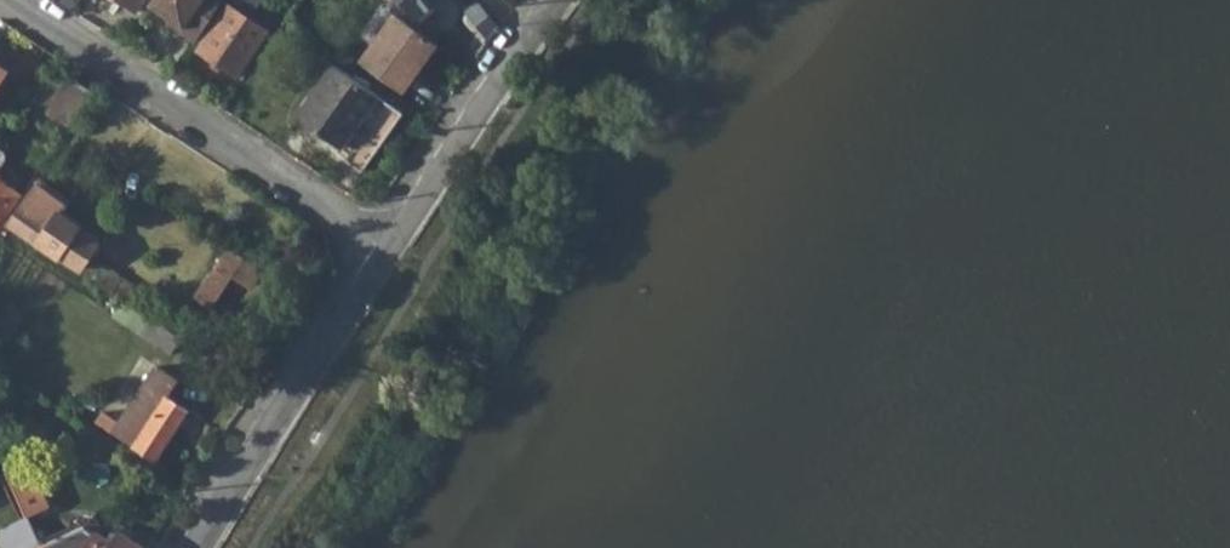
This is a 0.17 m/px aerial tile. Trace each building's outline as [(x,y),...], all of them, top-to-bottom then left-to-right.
[(138,10),(145,0),(123,0),(138,10)] [(149,3),(184,26),(181,30),(197,41),(225,0),(151,0),(149,3)] [(199,47),(238,75),(281,14),(261,0),(232,0),(199,47)] [(364,60),(405,91),(440,41),(419,17),(406,0),(383,0),(395,14),(364,60)] [(419,17),(440,0),(406,0),(419,17)] [(480,2),(468,12),(489,39),(499,24),(480,2)] [(380,94),(336,61),(298,112),(334,140),(330,146),(337,151),(380,94)] [(7,91),(18,74),(0,62),(0,86),(7,91)] [(46,111),(68,125),(92,90),(70,75),(46,111)] [(380,94),(337,151),(361,170),(404,111),(380,94)] [(5,220),(23,193),(0,178),(0,217),(5,220)] [(39,180),(10,223),(14,227),(84,272),(94,257),(102,245),(76,226),(77,224),(62,213),(70,201),(39,180)] [(228,248),(197,297),(213,307),(234,275),(251,286),(262,271),(228,248)] [(94,257),(84,272),(112,291),(113,292),(123,277),(94,257)] [(122,298),(111,315),(148,339),(219,387),(229,371),(228,370),(184,340),(167,328),(122,298)] [(175,316),(167,328),(184,340),(193,328),(175,316)] [(156,365),(113,432),(134,446),(168,395),(170,396),(180,381),(156,365)] [(270,373),(259,390),(267,394),(277,377),(270,373)] [(168,395),(134,446),(158,462),(191,411),(170,396),(168,395)] [(31,461),(9,470),(28,512),(30,515),(50,505),(31,461)] [(9,470),(0,474),(0,478),(18,516),(28,512),(9,470)] [(0,531),(0,537),(5,547),(39,547),(43,545),(31,517),(0,531)] [(86,547),(147,547),(121,532),(113,543),(96,532),(86,547)]
